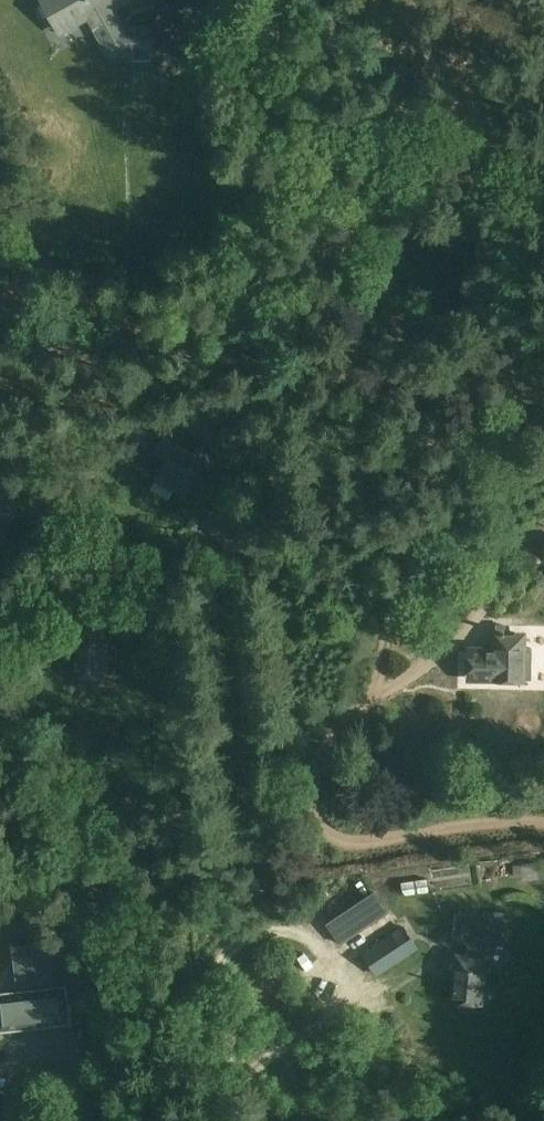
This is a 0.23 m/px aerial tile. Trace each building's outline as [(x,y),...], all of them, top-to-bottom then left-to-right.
[(153,28),(123,28),(112,8),(125,0),(42,0),(60,32),(89,16),(109,53),(153,53),(153,28)] [(209,403),(216,456),(228,454),(230,463),(241,462),(233,400),(209,403)] [(170,459),(160,475),(185,491),(194,474),(170,459)] [(31,580),(29,558),(2,561),(0,549),(0,583),(31,580)] [(103,670),(104,616),(78,616),(78,670),(103,670)] [(522,631),(498,630),(498,650),(470,650),(469,676),(491,677),(491,678),(521,679),(522,631)] [(340,943),(377,918),(363,897),(326,921),(340,943)] [(361,951),(378,976),(420,947),(403,922),(361,951)] [(461,954),(502,955),(503,927),(461,926),(461,954)] [(53,939),(12,943),(17,986),(58,981),(53,939)] [(454,999),(481,1000),(483,957),(457,956),(454,999)] [(5,1025),(76,1016),(72,981),(1,989),(5,1025)]
